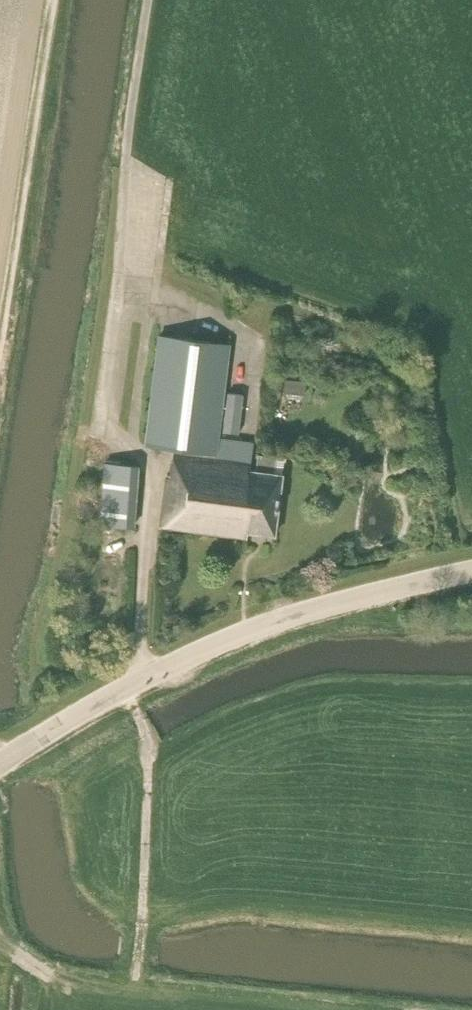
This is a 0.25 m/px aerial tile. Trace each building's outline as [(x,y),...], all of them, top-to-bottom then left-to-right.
[(229,344),(200,340),(160,335),(146,444),(174,448),(171,474),(168,474),(161,527),(247,538),(248,532),(274,535),(282,474),(274,473),(276,457),(258,454),(256,471),(250,470),(254,443),(218,438),(229,344)] [(304,395),(305,381),(285,380),(284,393),(304,395)] [(228,393),(223,432),(238,433),(243,395),(228,393)] [(105,463),(101,523),(134,526),(138,466),(105,463)]
